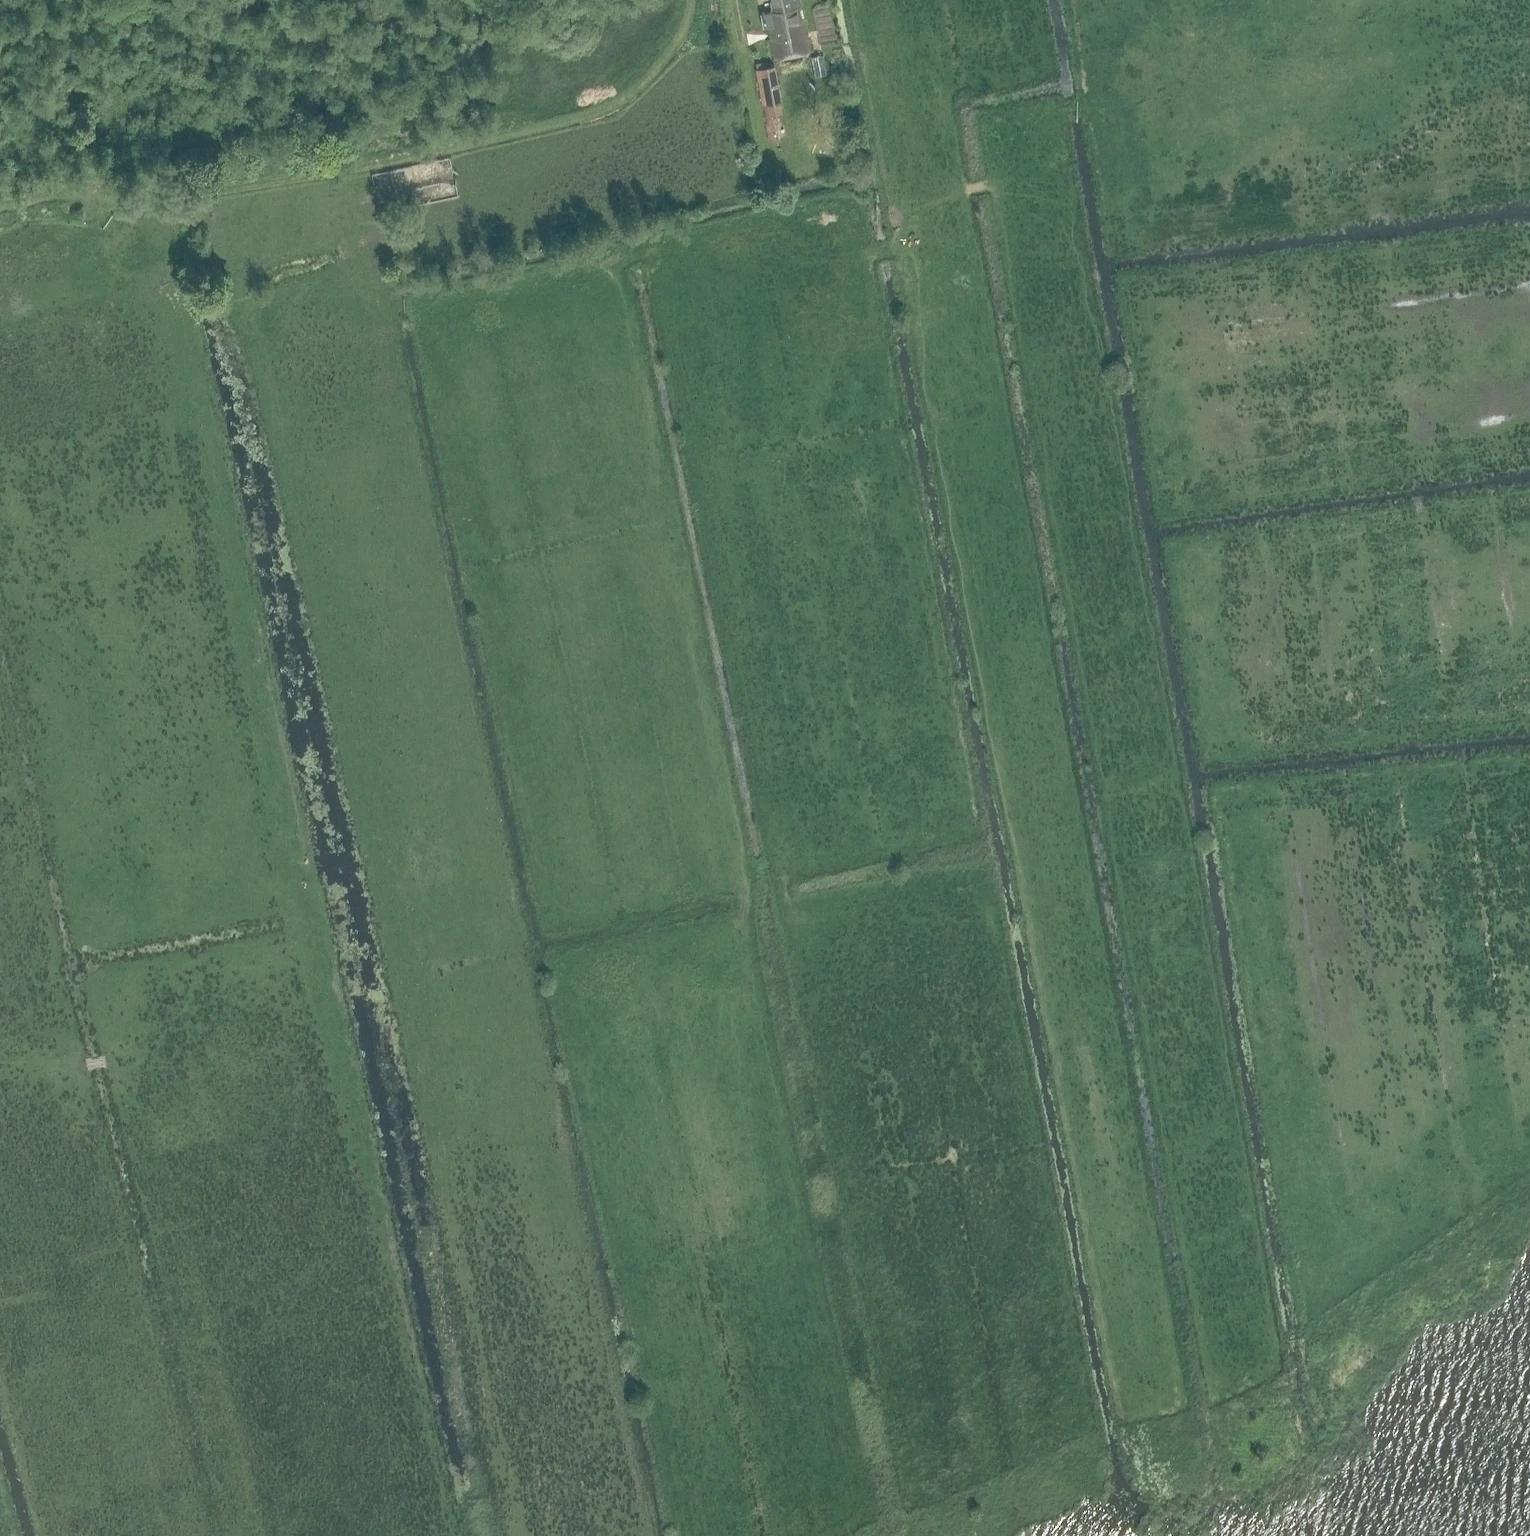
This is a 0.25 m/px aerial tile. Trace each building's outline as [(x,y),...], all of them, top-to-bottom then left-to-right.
[(807,4),(806,0),(772,0),(774,10),(762,13),(765,27),(770,28),(776,57),(810,50),(801,5),(807,4)] [(757,69),(766,118),(783,114),(781,103),(783,102),(776,65),(757,69)] [(371,177),(378,212),(459,195),(452,161),(371,177)]
